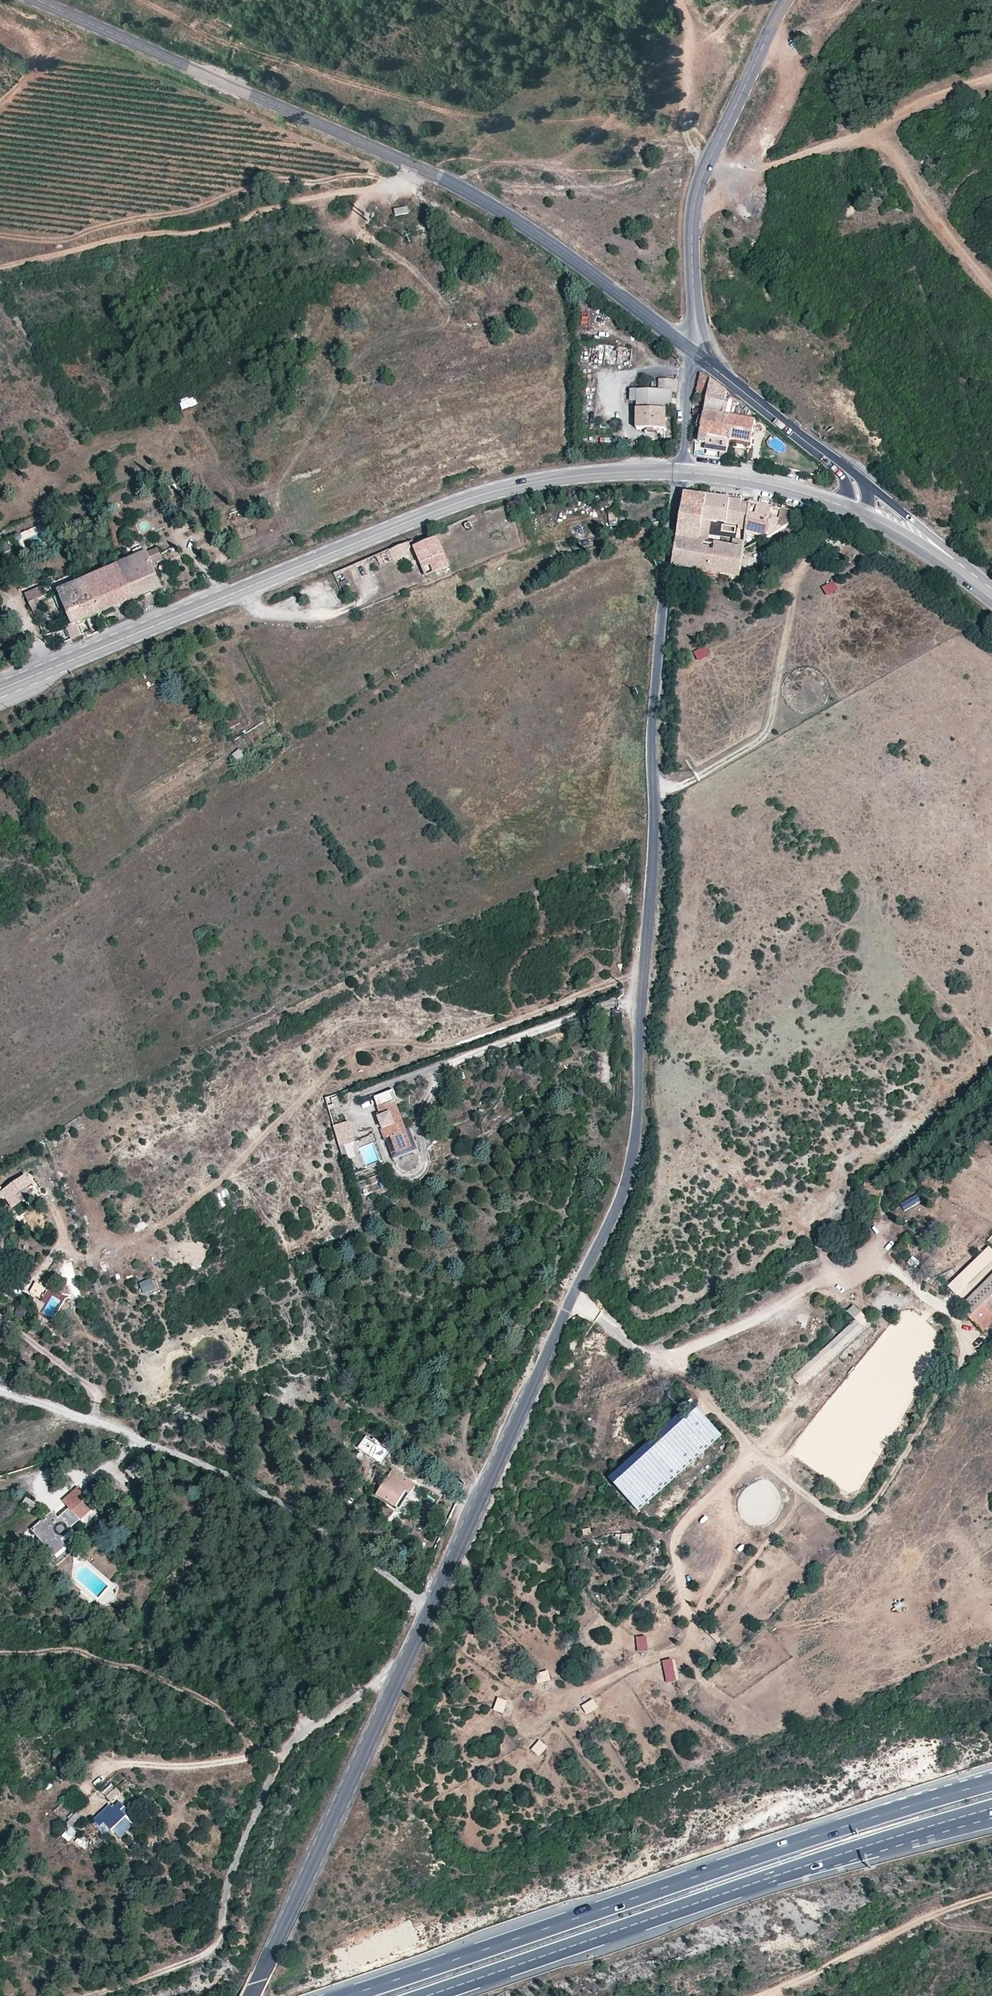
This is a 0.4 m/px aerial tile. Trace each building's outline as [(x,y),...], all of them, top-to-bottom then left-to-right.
[(407,207),(394,209),(395,216),(408,214),(407,207)] [(583,317),(580,333),(588,335),(591,319),(583,317)] [(699,376),(694,401),(705,404),(703,411),(744,420),(749,413),(699,374),(699,376)] [(636,392),(636,411),(667,412),(671,413),(672,393),(675,393),(676,382),(662,381),(661,384),(658,384),(658,392),(636,392)] [(180,409),(197,408),(196,398),(180,399),(180,409)] [(666,433),(667,412),(636,411),(635,432),(666,433)] [(744,420),(703,411),(700,426),(698,426),(694,443),(705,445),(706,436),(729,441),(729,443),(736,445),(749,448),(750,448),(754,422),(744,420)] [(725,456),(729,443),(729,441),(706,436),(705,445),(704,450),(725,456)] [(749,448),(736,445),(733,458),(746,460),(749,448)] [(704,497),(683,494),(676,539),(700,543),(704,521),(707,498),(704,497)] [(707,498),(704,521),(735,525),(738,503),(707,498)] [(746,523),(748,504),(738,503),(735,525),(745,527),(746,523)] [(787,528),(792,515),(748,504),(746,523),(771,527),(769,538),(787,528)] [(607,510),(609,527),(617,527),(616,509),(607,510)] [(771,527),(746,523),(745,532),(769,538),(771,527)] [(432,567),(436,576),(452,570),(440,539),(416,548),(425,571),(432,567)] [(676,539),(672,565),(739,579),(742,553),(742,550),(700,543),(676,539)] [(411,549),(408,540),(388,548),(393,563),(406,559),(409,557),(406,550),(411,549)] [(159,555),(155,546),(116,563),(131,597),(159,585),(148,560),(159,555)] [(388,551),(377,555),(381,565),(391,561),(388,551)] [(98,611),(131,597),(116,563),(83,577),(98,611)] [(83,577),(68,583),(83,618),(98,611),(83,577)] [(347,579),(338,583),(344,593),(352,589),(347,579)] [(828,598),(838,588),(831,581),(821,590),(828,598)] [(40,582),(22,590),(26,600),(32,597),(44,592),(40,582)] [(83,618),(68,583),(56,589),(71,623),(74,622),(83,618)] [(26,600),(31,612),(37,610),(32,597),(26,600)] [(71,623),(65,626),(68,633),(78,629),(74,622),(71,623)] [(693,653),(697,662),(709,657),(705,647),(693,653)] [(239,749),(232,755),(238,764),(246,759),(239,749)] [(418,1150),(410,1128),(406,1130),(391,1091),(375,1098),(381,1116),(379,1117),(394,1160),(418,1150)] [(354,1143),(348,1122),(334,1126),(344,1160),(347,1159),(348,1156),(345,1146),(354,1143)] [(16,1196),(30,1186),(26,1181),(28,1179),(27,1177),(2,1193),(13,1208),(21,1203),(16,1196)] [(362,1197),(374,1192),(368,1178),(356,1184),(362,1197)] [(861,1193),(876,1197),(880,1187),(864,1182),(861,1193)] [(920,1195),(896,1206),(900,1215),(924,1205),(920,1195)] [(952,1220),(958,1211),(943,1203),(938,1213),(952,1220)] [(956,1296),(991,1262),(991,1249),(991,1248),(949,1288),(956,1296)] [(153,1278),(140,1283),(144,1294),(157,1290),(153,1278)] [(991,1322),(991,1278),(959,1311),(982,1333),(991,1322)] [(16,1309),(17,1317),(26,1316),(25,1307),(16,1309)] [(871,1326),(854,1307),(848,1313),(855,1321),(793,1378),(803,1389),(871,1326)] [(692,1401),(607,1477),(637,1510),(722,1434),(692,1401)] [(381,1464),(389,1452),(373,1440),(367,1448),(364,1453),(381,1464)] [(364,1453),(367,1448),(363,1445),(358,1453),(360,1454),(362,1451),(364,1453)] [(383,1466),(392,1453),(389,1452),(381,1464),(383,1466)] [(147,1469),(139,1460),(126,1472),(134,1480),(147,1469)] [(400,1509),(416,1485),(394,1471),(378,1496),(400,1509)] [(71,1528),(94,1508),(77,1489),(64,1501),(71,1508),(63,1515),(64,1516),(59,1520),(53,1512),(33,1530),(55,1556),(66,1546),(61,1540),(73,1530),(71,1528)] [(40,1506),(27,1498),(22,1504),(36,1513),(40,1506)] [(775,1500),(762,1511),(767,1516),(779,1505),(775,1500)] [(616,1543),(632,1542),(632,1535),(616,1535),(616,1543)] [(637,1637),(639,1652),(649,1651),(647,1636),(637,1637)] [(665,1683),(677,1682),(675,1660),(664,1660),(665,1683)] [(540,1684),(552,1681),(549,1671),(537,1674),(540,1684)] [(494,1710),(504,1714),(509,1701),(498,1697),(494,1710)] [(582,1706),(588,1715),(600,1708),(594,1699),(582,1706)] [(540,1757),(548,1747),(540,1740),(532,1750),(540,1757)] [(111,1802),(121,1793),(116,1788),(112,1793),(107,1797),(111,1802)] [(127,1812),(128,1811),(120,1802),(113,1810),(110,1807),(92,1823),(98,1830),(106,1822),(112,1828),(113,1829),(129,1819),(127,1818),(125,1815),(127,1812)] [(74,1824),(82,1817),(78,1813),(70,1820),(74,1824)] [(121,1837),(133,1826),(128,1820),(129,1819),(113,1829),(121,1837)] [(112,1828),(106,1822),(98,1830),(104,1836),(112,1828)] [(63,1835),(69,1842),(78,1834),(72,1827),(63,1835)] [(85,1849),(87,1843),(77,1840),(75,1845),(85,1849)]
